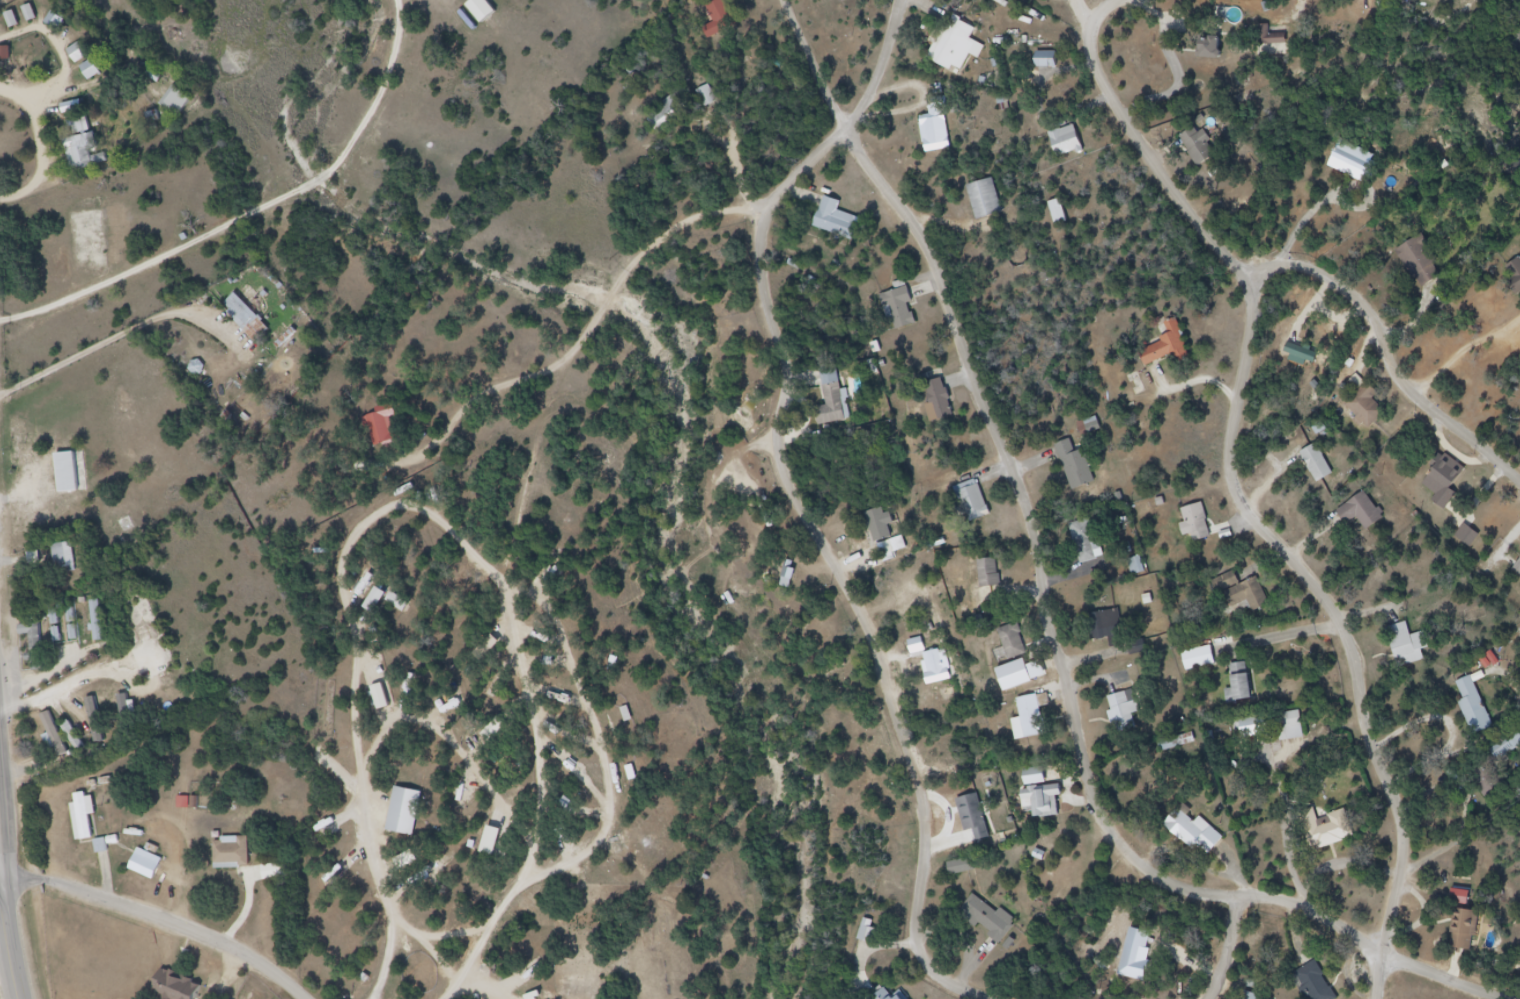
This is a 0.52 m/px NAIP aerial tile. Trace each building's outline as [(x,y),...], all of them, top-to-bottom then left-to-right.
[(497,12),(486,0),(473,0),(467,6),(482,24),(497,12)] [(737,27),(725,0),(720,0),(707,6),(719,34),(737,27)] [(23,8),(28,23),(36,20),(31,5),(23,8)] [(57,32),(65,21),(54,12),(46,23),(57,32)] [(962,16),(935,62),(957,75),(960,70),(967,74),(977,58),(986,64),(995,50),(981,41),(987,31),(962,16)] [(1261,26),(1261,46),(1287,46),(1287,35),(1269,35),(1269,26),(1261,26)] [(1220,37),(1199,37),(1199,59),(1220,59),(1220,37)] [(77,64),(88,56),(79,43),(68,52),(77,64)] [(1218,47),(1218,55),(1208,54),(1207,60),(1209,60),(1208,66),(1229,69),(1230,60),(1227,60),(1228,48),(1218,47)] [(9,60),(9,48),(0,48),(0,60),(9,60)] [(1042,52),(1042,74),(1063,75),(1064,52),(1042,52)] [(101,75),(93,61),(80,68),(89,82),(101,75)] [(700,93),(708,112),(725,106),(718,86),(700,93)] [(160,105),(176,119),(192,100),(175,87),(160,105)] [(683,95),(669,106),(673,111),(655,123),(666,138),(697,115),(683,95)] [(927,120),(934,158),(960,153),(957,137),(947,139),(946,132),(954,130),(950,104),(937,107),(939,118),(927,120)] [(1055,137),(1063,161),(1089,153),(1081,128),(1055,137)] [(1187,138),(1197,156),(1191,160),(1202,179),(1218,170),(1215,165),(1226,158),(1213,134),(1206,138),(1202,130),(1187,138)] [(69,144),(77,172),(105,164),(97,135),(69,144)] [(1347,145),(1335,172),(1370,187),(1381,161),(1347,145)] [(974,189),(984,228),(1012,220),(1002,182),(974,189)] [(831,199),(821,232),(865,246),(872,221),(847,213),(850,205),(831,199)] [(1055,226),(1066,223),(1062,200),(1050,202),(1055,226)] [(1432,239),(1407,257),(1432,293),(1457,274),(1432,239)] [(1519,293),(1519,271),(1510,276),(1519,293)] [(916,289),(890,297),(894,310),(899,308),(902,317),(898,318),(903,333),(924,326),(921,315),(918,316),(914,306),(921,304),(916,289)] [(243,300),(230,313),(258,340),(271,327),(243,300)] [(1174,326),(1177,335),(1167,339),(1169,344),(1143,354),(1149,371),(1179,360),(1182,369),(1199,363),(1184,322),(1174,326)] [(826,407),(816,409),(818,426),(846,421),(837,365),(820,368),(826,407)] [(830,372),(837,407),(823,410),(826,428),(861,422),(856,388),(849,389),(846,369),(830,372)] [(1380,377),(1372,383),(1365,373),(1353,381),(1359,390),(1347,398),(1367,427),(1371,424),(1375,429),(1382,425),(1380,422),(1389,416),(1380,403),(1392,395),(1380,377)] [(934,390),(947,423),(964,416),(951,383),(934,390)] [(383,413),(384,419),(368,422),(375,459),(413,451),(404,408),(383,413)] [(1090,434),(1100,429),(1097,423),(1087,427),(1090,434)] [(1064,448),(1080,495),(1104,487),(1092,453),(1085,455),(1080,442),(1064,448)] [(1323,445),(1305,455),(1324,489),(1342,478),(1323,445)] [(57,494),(77,493),(76,454),(55,454),(57,494)] [(65,462),(69,502),(87,500),(83,460),(65,462)] [(1453,461),(1434,491),(1443,497),(1438,504),(1451,513),(1469,486),(1456,478),(1463,467),(1453,461)] [(961,491),(976,530),(999,521),(984,482),(961,491)] [(1373,493),(1343,513),(1352,526),(1359,522),(1369,538),(1392,523),(1373,493)] [(1209,504),(1190,509),(1199,546),(1219,540),(1209,504)] [(870,516),(881,550),(898,544),(895,534),(905,531),(901,517),(893,519),(890,509),(870,516)] [(1100,560),(1092,521),(1071,526),(1079,564),(1100,560)] [(1082,529),(1093,565),(1115,559),(1104,522),(1082,529)] [(1473,528),(1462,543),(1477,554),(1488,540),(1473,528)] [(53,545),(56,575),(75,573),(73,543),(53,545)] [(981,590),(1001,587),(997,559),(978,561),(981,590)] [(986,566),(990,599),(1009,596),(1005,564),(986,566)] [(1227,580),(1237,609),(1257,602),(1262,614),(1278,608),(1267,578),(1248,585),(1244,573),(1227,580)] [(102,602),(92,602),(92,642),(102,642),(102,602)] [(68,640),(79,640),(79,610),(68,610),(68,640)] [(1089,617),(1094,637),(1123,630),(1119,610),(1089,617)] [(1102,617),(1107,640),(1096,642),(1104,678),(1135,672),(1133,662),(1140,661),(1129,612),(1102,617)] [(1029,654),(1015,624),(998,632),(1012,662),(1029,654)] [(1414,625),(1390,632),(1403,675),(1432,667),(1429,657),(1435,655),(1429,637),(1418,640),(1414,625)] [(28,632),(28,642),(34,641),(35,664),(51,663),(48,631),(28,632)] [(1008,638),(1020,669),(1002,676),(1013,704),(1044,692),(1022,633),(1008,638)] [(913,643),(918,661),(929,657),(936,678),(932,679),(935,690),(960,683),(957,672),(953,674),(946,651),(936,654),(931,638),(913,643)] [(1188,657),(1192,676),(1223,668),(1219,649),(1188,657)] [(1238,669),(1241,692),(1230,693),(1233,710),(1261,707),(1257,667),(1238,669)] [(1463,687),(1471,705),(1465,708),(1481,743),(1504,733),(1480,680),(1463,687)] [(133,729),(130,709),(132,708),(129,690),(117,692),(123,731),(133,729)] [(1115,700),(1130,738),(1145,732),(1141,722),(1150,718),(1140,691),(1115,700)] [(86,701),(95,745),(104,743),(96,699),(86,701)] [(1025,705),(1029,723),(1020,725),(1025,745),(1056,738),(1047,700),(1025,705)] [(1284,719),(1288,746),(1314,742),(1310,715),(1284,719)] [(1264,734),(1262,719),(1242,722),(1245,737),(1264,734)] [(62,726),(78,754),(85,749),(69,722),(62,726)] [(1246,728),(1250,749),(1279,745),(1275,724),(1246,728)] [(40,730),(58,755),(63,752),(45,727),(40,730)] [(1519,748),(1519,735),(1518,732),(1491,750),(1498,762),(1519,748)] [(1031,776),(1033,808),(1043,807),(1044,825),(1066,823),(1065,804),(1069,804),(1068,791),(1055,792),(1054,774),(1031,776)] [(961,796),(980,853),(1001,846),(982,789),(961,796)] [(403,793),(390,840),(420,848),(432,801),(403,793)] [(93,798),(81,800),(90,849),(102,846),(93,798)] [(1207,817),(1201,823),(1188,811),(1171,830),(1197,853),(1203,847),(1217,860),(1234,841),(1207,817)] [(1305,819),(1317,853),(1323,851),(1325,855),(1364,841),(1354,813),(1335,820),(1338,828),(1328,832),(1321,813),(1305,819)] [(265,842),(222,842),(222,872),(265,872),(265,842)] [(146,853),(136,874),(162,885),(171,864),(146,853)] [(951,876),(975,871),(972,858),(948,862),(951,876)] [(1460,896),(1459,910),(1465,911),(1461,950),(1468,964),(1484,955),(1488,920),(1477,916),(1479,898),(1460,896)] [(1008,909),(1004,914),(982,898),(971,913),(976,916),(971,923),(982,931),(986,927),(999,937),(995,942),(1005,949),(1025,922),(1008,909)] [(878,930),(864,926),(859,941),(872,945),(878,930)] [(1304,982),(1315,998),(1343,998),(1328,975),(1324,978),(1320,972),(1304,982)] [(178,977),(168,998),(207,998),(210,992),(178,977)] [(887,991),(882,996),(876,990),(873,993),(880,998),(896,998),(887,991)]
